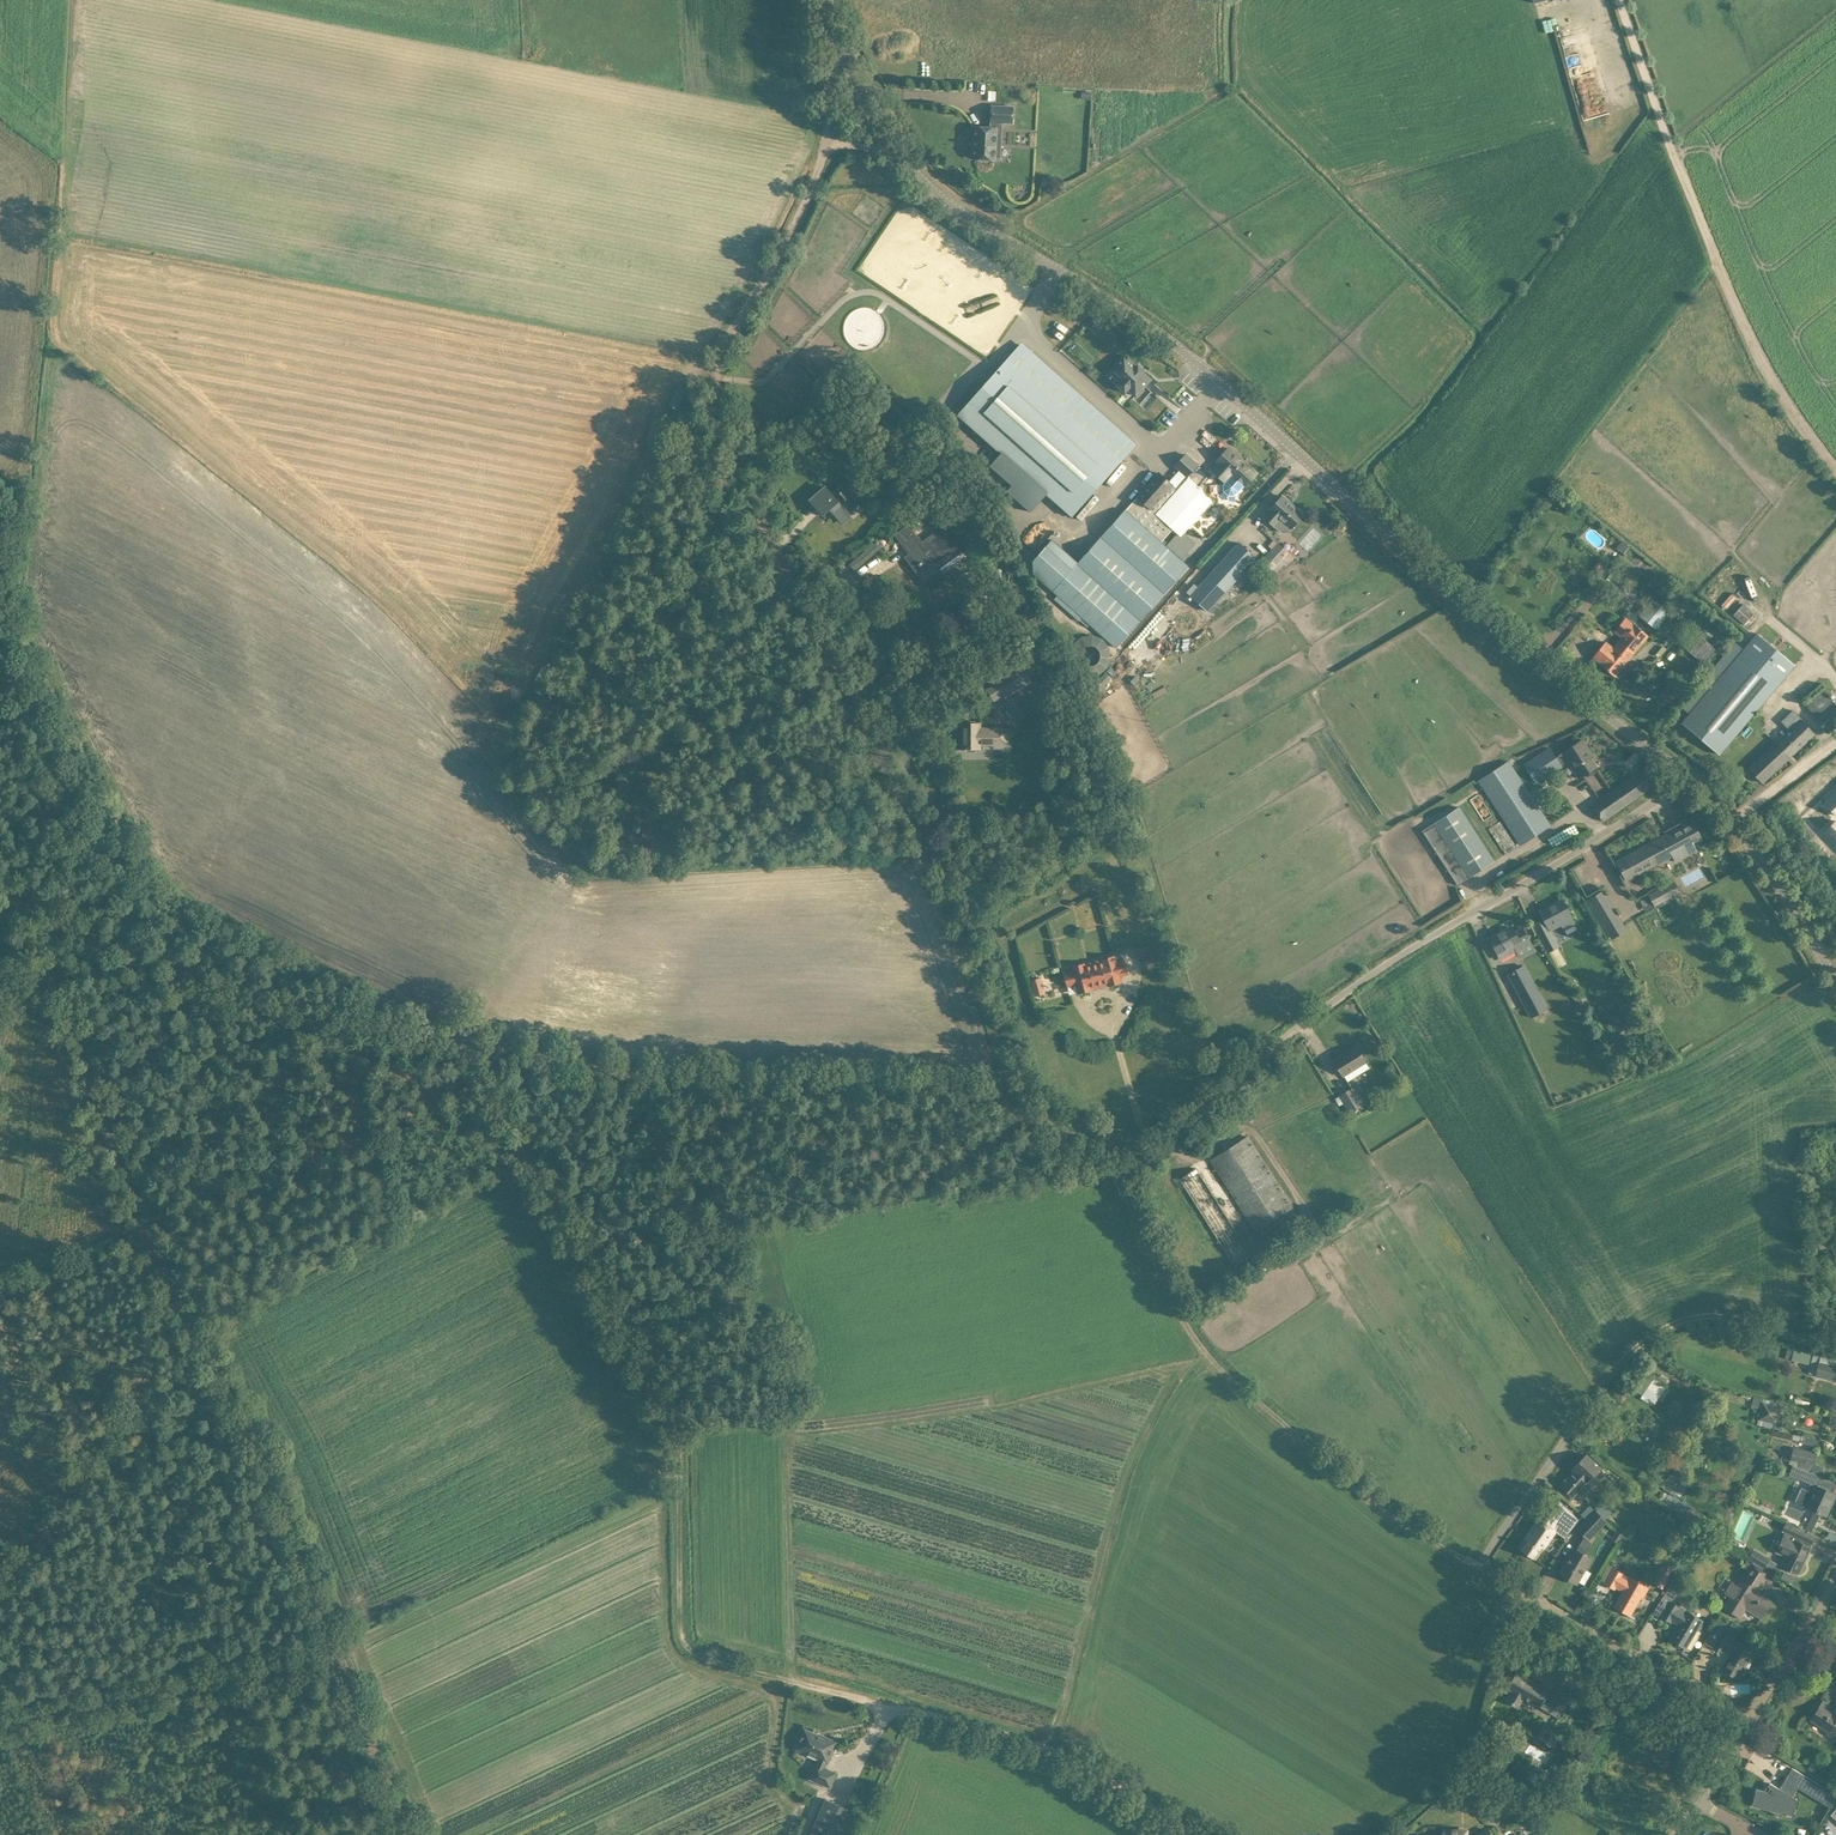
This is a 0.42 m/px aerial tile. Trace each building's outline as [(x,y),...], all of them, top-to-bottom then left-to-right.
[(972,146),(972,158),(979,158),(981,160),(988,161),(989,159),(995,159),(995,144),(1001,144),(1002,128),(1001,128),(1002,122),(1012,123),(1013,107),(991,106),(991,122),(991,128),(976,127),(975,146),(972,146)] [(1007,358),(957,414),(1072,516),(1134,445),(1084,401),(1086,399),(1079,393),(1077,394),(1021,344),(1008,359),(1007,358)] [(1136,395),(1150,379),(1143,372),(1144,370),(1138,365),(1136,366),(1124,355),(1115,364),(1118,367),(1115,371),(1123,378),(1117,385),(1125,392),(1128,389),(1136,395)] [(669,405),(678,409),(688,391),(679,386),(669,405)] [(952,406),(958,411),(974,392),(968,387),(952,406)] [(1146,409),(1157,396),(1151,390),(1140,403),(1146,409)] [(1256,473),(1228,448),(1216,461),(1219,463),(1213,471),(1225,482),(1223,484),(1223,491),(1228,495),(1235,495),(1243,485),(1244,486),(1256,473)] [(1188,477),(1199,466),(1185,454),(1175,465),(1188,477)] [(1188,477),(1177,489),(1167,480),(1159,472),(1072,568),(1052,590),(1057,595),(1069,606),(1066,609),(1079,621),(1082,617),(1114,647),(1187,566),(1181,560),(1196,543),(1184,533),(1212,501),(1196,486),(1194,484),(1207,470),(1200,464),(1199,466),(1188,477)] [(825,486),(817,493),(810,499),(823,514),(830,508),(843,522),(850,515),(847,512),(861,500),(845,481),(831,494),(825,486)] [(1266,518),(1273,525),(1274,523),(1283,531),(1288,531),(1291,528),(1303,515),(1301,513),(1301,511),(1298,509),(1296,509),(1282,495),(1270,509),(1272,511),(1266,518)] [(907,528),(897,535),(910,553),(915,549),(919,554),(910,561),(922,578),(930,588),(940,581),(945,577),(935,563),(950,552),(953,550),(955,554),(965,547),(946,521),(936,528),(941,534),(937,537),(923,547),(908,527),(907,528)] [(850,563),(855,569),(883,545),(878,539),(850,563)] [(1616,547),(1624,554),(1630,546),(1622,539),(1616,547)] [(1256,558),(1239,543),(1191,596),(1207,611),(1222,594),(1229,588),(1256,558)] [(1271,571),(1282,558),(1272,549),(1261,562),(1271,571)] [(1288,552),(1282,558),(1288,563),(1293,557),(1288,552)] [(1654,599),(1661,589),(1654,583),(1647,593),(1654,599)] [(1676,601),(1661,589),(1654,599),(1653,600),(1668,612),(1676,601)] [(1669,613),(1668,612),(1653,600),(1641,616),(1657,628),(1669,613)] [(1622,637),(1619,642),(1629,650),(1630,649),(1634,653),(1649,635),(1634,623),(1638,618),(1629,610),(1624,616),(1626,618),(1615,631),(1622,637)] [(1613,614),(1606,623),(1614,629),(1621,620),(1613,614)] [(1719,753),(1794,665),(1757,633),(1681,722),(1719,753)] [(1704,663),(1716,649),(1697,633),(1685,647),(1704,663)] [(1614,676),(1634,653),(1630,649),(1629,650),(1619,642),(1613,648),(1606,642),(1593,657),(1600,663),(1600,664),(1614,676)] [(541,666),(534,677),(540,681),(546,669),(541,666)] [(1116,673),(1110,667),(1107,671),(1113,676),(1116,673)] [(995,701),(1023,685),(1014,669),(986,685),(995,701)] [(1094,697),(1112,678),(1105,672),(1088,691),(1094,697)] [(1808,709),(1827,733),(1835,726),(1835,706),(1827,694),(1808,709)] [(1757,759),(1748,767),(1762,782),(1814,734),(1801,720),(1802,719),(1794,711),(1782,722),(1789,729),(1757,759)] [(1008,732),(1002,732),(1002,728),(980,728),(980,723),(962,723),(962,748),(980,748),(980,744),(994,744),(994,747),(1002,747),(1002,741),(1008,741),(1008,732)] [(1582,739),(1572,746),(1562,752),(1555,757),(1549,747),(1524,764),(1536,782),(1561,766),(1561,765),(1568,761),(1579,778),(1596,766),(1585,750),(1588,748),(1582,739)] [(1478,780),(1513,834),(1520,844),(1550,825),(1508,760),(1478,780)] [(1602,821),(1660,781),(1648,765),(1591,804),(1602,821)] [(1824,803),(1835,815),(1835,792),(1824,803)] [(1459,806),(1422,829),(1457,884),(1494,861),(1459,806)] [(1824,832),(1835,845),(1835,820),(1824,832)] [(1692,822),(1616,861),(1626,879),(1671,855),(1675,862),(1696,851),(1692,844),(1701,839),(1692,822)] [(1673,878),(1647,891),(1656,908),(1682,894),(1673,878)] [(1602,890),(1588,898),(1613,938),(1627,930),(1602,890)] [(1562,900),(1540,912),(1549,929),(1556,925),(1554,922),(1558,920),(1560,923),(1564,930),(1575,924),(1568,911),(1562,900)] [(1530,942),(1528,937),(1523,927),(1514,931),(1512,926),(1489,939),(1500,958),(1530,942)] [(1551,930),(1539,937),(1547,951),(1560,945),(1551,930)] [(1138,957),(1153,953),(1150,943),(1136,947),(1138,957)] [(1085,963),(1084,963),(1072,966),(1073,970),(1065,973),(1068,986),(1076,984),(1079,992),(1091,989),(1091,986),(1107,982),(1108,985),(1121,982),(1119,975),(1127,973),(1124,960),(1116,962),(1114,956),(1101,959),(1102,962),(1096,963),(1096,961),(1085,963)] [(1546,1010),(1534,988),(1524,966),(1509,974),(1531,1018),(1546,1010)] [(1029,979),(1035,997),(1046,993),(1041,976),(1029,979)] [(1333,1060),(1339,1068),(1343,1075),(1365,1061),(1356,1046),(1333,1060)] [(1353,1086),(1339,1095),(1350,1113),(1364,1104),(1353,1086)] [(1255,1230),(1258,1228),(1260,1232),(1258,1234),(1262,1240),(1293,1220),(1287,1210),(1292,1207),(1247,1136),(1210,1159),(1255,1230)] [(1251,1255),(1196,1168),(1179,1179),(1234,1265),(1251,1255)] [(1827,1247),(1826,1236),(1811,1239),(1812,1249),(1821,1248),(1822,1251),(1827,1251),(1826,1247),(1827,1247)] [(1794,1348),(1791,1359),(1808,1363),(1811,1353),(1794,1348)] [(1815,1375),(1835,1380),(1835,1365),(1819,1361),(1815,1375)] [(1642,1394),(1654,1403),(1667,1386),(1654,1377),(1642,1394)] [(1757,1424),(1779,1429),(1785,1403),(1754,1396),(1752,1406),(1760,1408),(1757,1424)] [(1817,1446),(1818,1439),(1801,1435),(1801,1436),(1793,1434),(1792,1439),(1800,1441),(1800,1442),(1817,1446)] [(1792,1446),(1789,1457),(1812,1463),(1815,1452),(1792,1446)] [(1566,1476),(1560,1482),(1562,1484),(1560,1485),(1572,1496),(1579,1488),(1584,1492),(1593,1483),(1588,1479),(1599,1466),(1595,1462),(1586,1454),(1572,1469),(1574,1470),(1567,1478),(1566,1476)] [(1792,1465),(1789,1475),(1810,1483),(1808,1490),(1802,1487),(1795,1501),(1814,1510),(1825,1515),(1830,1505),(1828,1504),(1833,1493),(1814,1484),(1818,1474),(1792,1465)] [(1665,1492),(1660,1499),(1697,1524),(1704,1514),(1683,1500),(1682,1502),(1674,1496),(1669,1494),(1669,1495),(1665,1492)] [(1602,1503),(1595,1510),(1604,1519),(1611,1512),(1602,1503)] [(1586,1518),(1594,1510),(1589,1505),(1581,1513),(1586,1518)] [(1567,1508),(1560,1517),(1565,1520),(1562,1525),(1570,1530),(1578,1519),(1567,1508)] [(1586,1518),(1576,1528),(1584,1535),(1588,1539),(1606,1521),(1604,1519),(1595,1510),(1594,1510),(1586,1518)] [(1805,1529),(1814,1532),(1819,1516),(1811,1513),(1805,1529)] [(1535,1559),(1556,1530),(1553,1528),(1559,1520),(1550,1514),(1544,1522),(1538,1518),(1518,1547),(1535,1559)] [(1711,1515),(1704,1526),(1722,1538),(1729,1527),(1711,1515)] [(1810,1544),(1814,1536),(1790,1524),(1785,1522),(1781,1531),(1784,1532),(1775,1552),(1785,1557),(1781,1565),(1787,1568),(1798,1573),(1810,1547),(1808,1547),(1810,1544)] [(1584,1535),(1575,1549),(1584,1554),(1591,1542),(1588,1539),(1584,1535)] [(1575,1549),(1573,1547),(1558,1573),(1576,1583),(1591,1558),(1584,1554),(1575,1549)] [(1748,1558),(1770,1572),(1776,1563),(1753,1549),(1748,1558)] [(1746,1560),(1742,1566),(1747,1569),(1750,1563),(1746,1560)] [(1748,1570),(1738,1585),(1733,1581),(1726,1593),(1731,1596),(1725,1607),(1737,1615),(1743,1606),(1761,1616),(1770,1601),(1753,1590),(1759,1580),(1764,1583),(1770,1573),(1752,1561),(1750,1563),(1747,1569),(1748,1570)] [(1657,1576),(1666,1581),(1673,1569),(1665,1564),(1657,1576)] [(1647,1588),(1614,1569),(1606,1583),(1613,1588),(1615,1585),(1623,1590),(1615,1605),(1629,1614),(1640,1596),(1642,1597),(1647,1588)] [(1685,1647),(1696,1629),(1698,1630),(1703,1620),(1672,1602),(1681,1586),(1672,1581),(1664,1594),(1663,1594),(1652,1613),(1660,1618),(1661,1616),(1670,1621),(1671,1618),(1679,1623),(1670,1638),(1685,1647)] [(1755,1651),(1733,1639),(1738,1630),(1719,1619),(1705,1642),(1706,1642),(1713,1630),(1721,1635),(1714,1647),(1722,1651),(1723,1649),(1731,1653),(1722,1669),(1737,1677),(1747,1659),(1750,1661),(1755,1651)] [(1539,1706),(1544,1698),(1562,1709),(1576,1686),(1563,1678),(1553,1695),(1548,1692),(1548,1690),(1516,1671),(1506,1687),(1512,1690),(1506,1700),(1518,1706),(1523,1697),(1539,1706)] [(1813,1722),(1821,1727),(1828,1732),(1827,1734),(1832,1737),(1835,1740),(1835,1739),(1835,1705),(1833,1709),(1823,1702),(1820,1706),(1811,1720),(1813,1722)] [(798,1746),(797,1748),(820,1758),(817,1764),(816,1764),(810,1778),(830,1787),(836,1773),(824,1767),(826,1762),(827,1763),(836,1741),(825,1736),(824,1738),(819,1736),(819,1735),(805,1729),(801,1738),(799,1737),(796,1745),(798,1746)] [(1835,1795),(1835,1794),(1792,1768),(1779,1788),(1770,1783),(1768,1786),(1770,1787),(1767,1791),(1756,1788),(1752,1805),(1768,1809),(1779,1816),(1798,1784),(1824,1799),(1822,1802),(1829,1806),(1832,1802),(1835,1795)] [(821,1809),(810,1834),(844,1834),(854,1810),(825,1798),(821,1809)]
